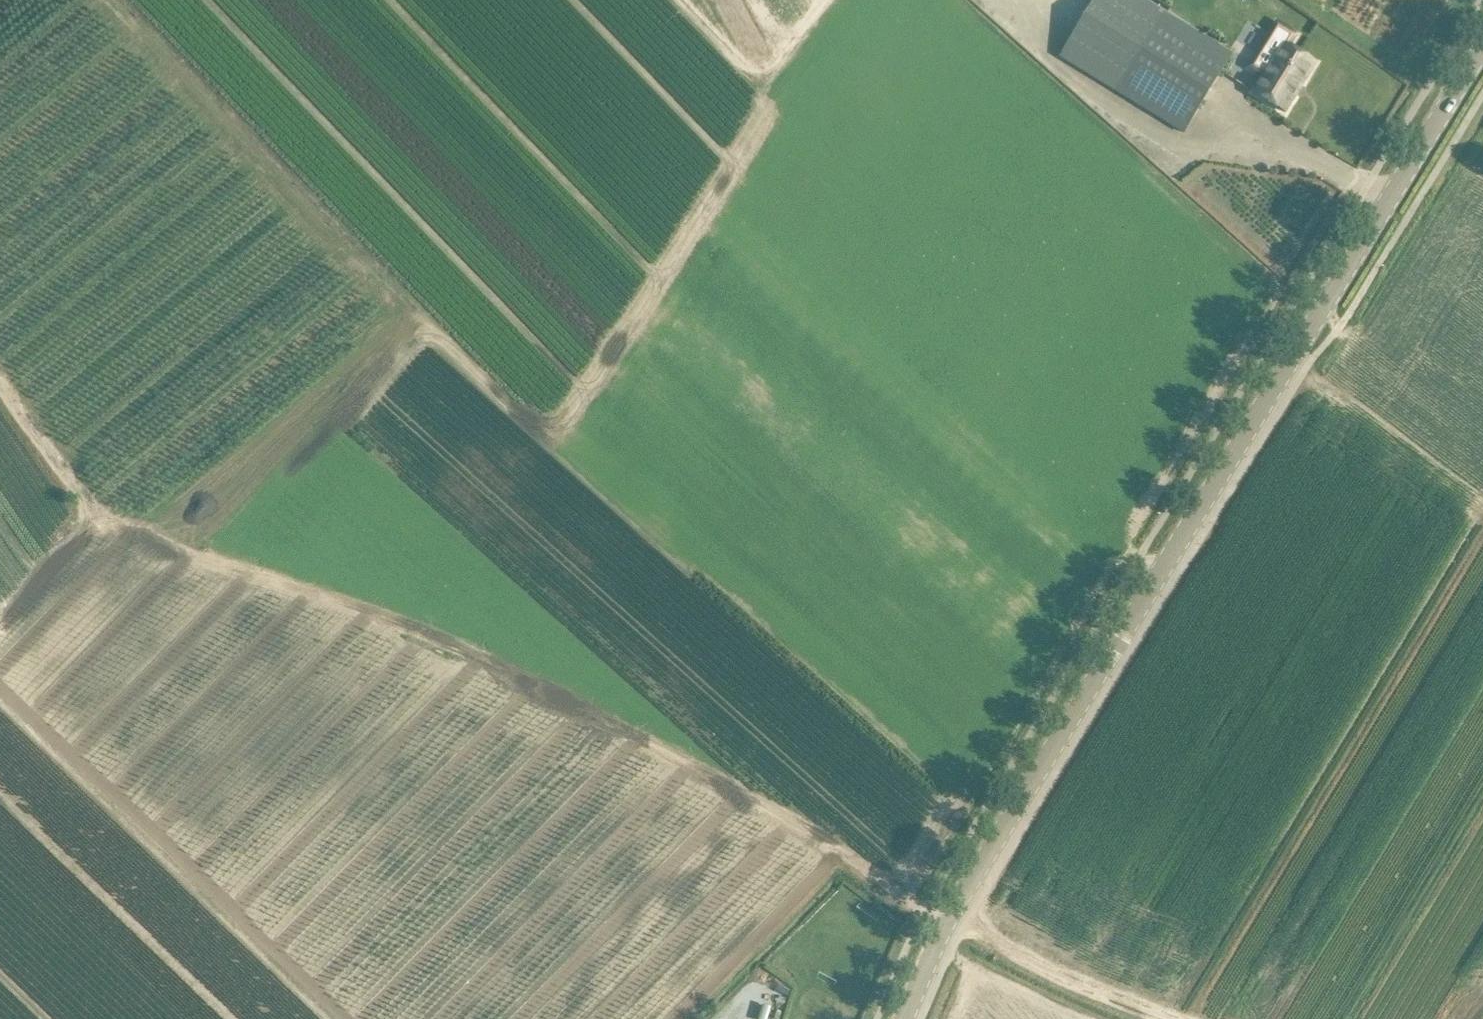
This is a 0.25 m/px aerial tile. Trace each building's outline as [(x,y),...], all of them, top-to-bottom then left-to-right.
[(1116,91),(1184,133),(1233,54),(1146,0),(1096,0),(1061,57),(1116,91)] [(1263,76),(1253,92),(1286,112),(1316,63),(1286,44),(1293,32),(1276,21),(1248,67),(1263,76)]
